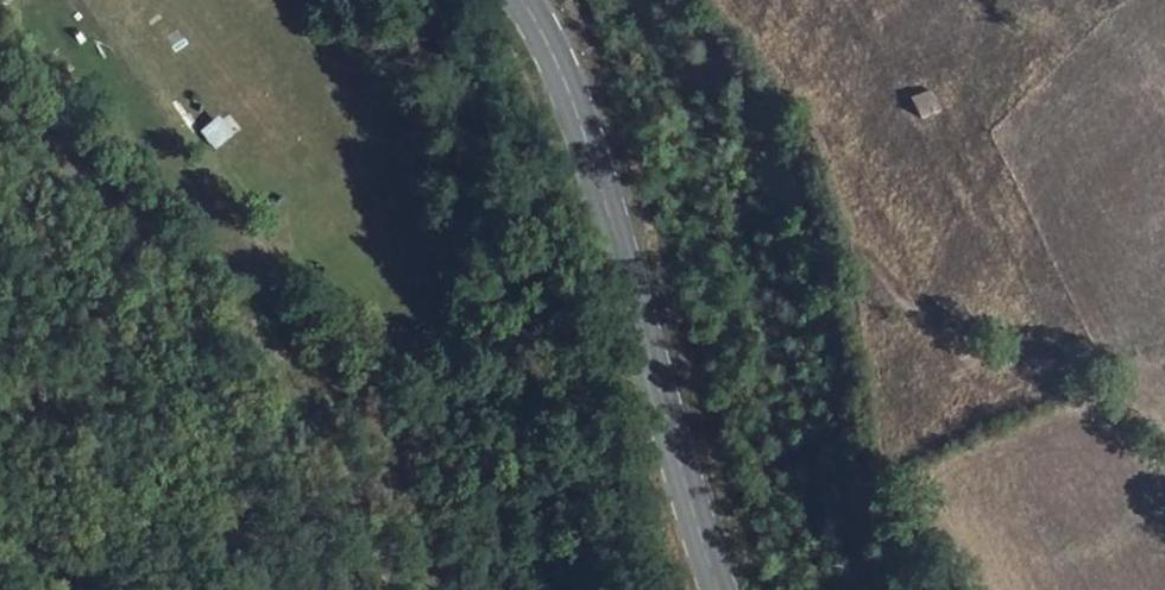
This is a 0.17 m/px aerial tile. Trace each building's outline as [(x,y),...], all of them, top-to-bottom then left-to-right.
[(925,96),(902,104),(913,120),(932,112),(925,96)]
